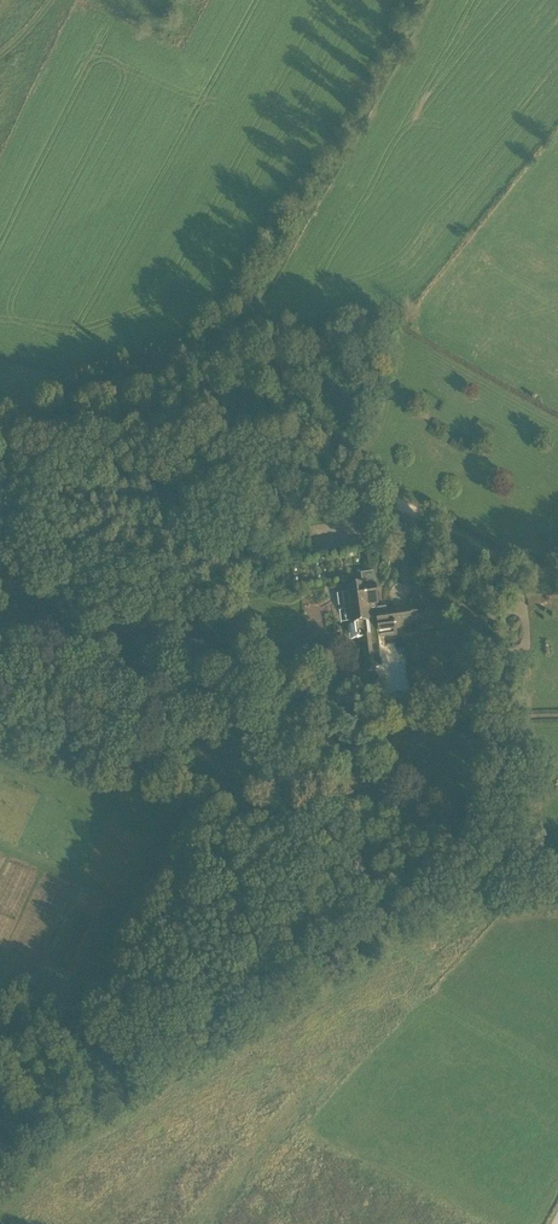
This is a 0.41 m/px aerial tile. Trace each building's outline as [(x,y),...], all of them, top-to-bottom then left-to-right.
[(393,614),(382,615),(381,610),(378,611),(373,573),(362,575),(364,587),(349,589),(354,624),(348,625),(350,640),(358,639),(359,639),(364,676),(376,674),(375,670),(382,669),(378,637),(393,635),(392,631),(395,630),(395,635),(411,633),(410,626),(418,625),(417,620),(415,607),(407,608),(408,610),(393,612),(393,614)]
